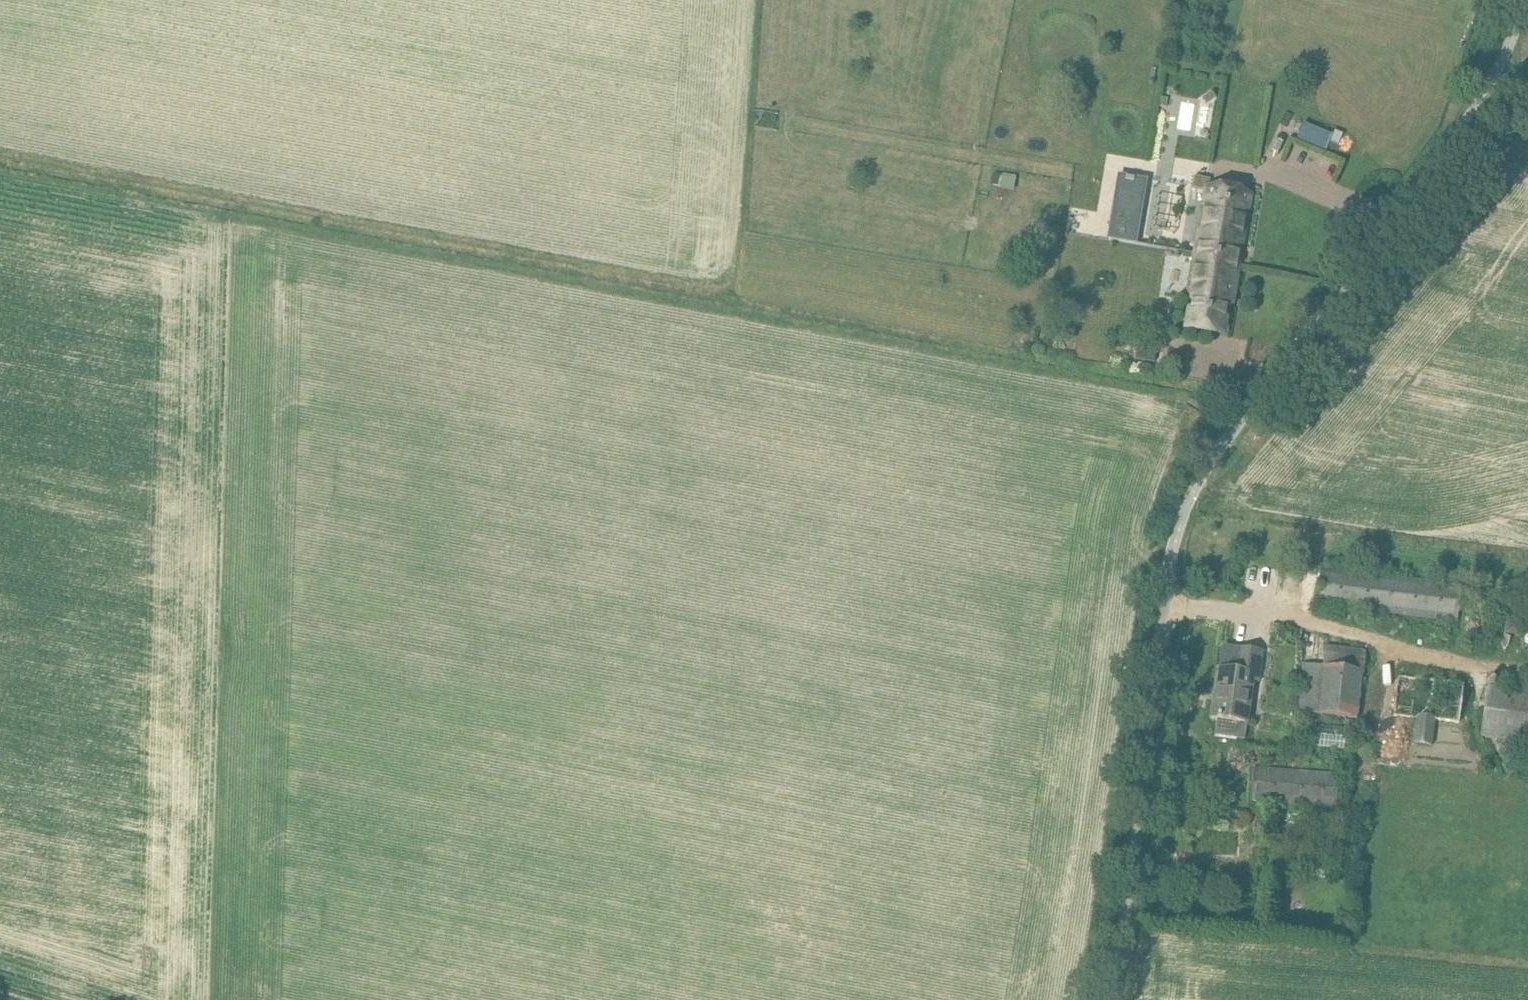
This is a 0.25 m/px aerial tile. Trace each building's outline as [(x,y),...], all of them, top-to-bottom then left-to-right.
[(1108,245),(1134,249),(1143,187),(1118,183),(1108,245)] [(1235,269),(1248,195),(1208,189),(1198,255),(1221,258),(1219,267),(1235,269)] [(1221,258),(1198,255),(1192,296),(1197,297),(1192,328),(1221,333),(1226,301),(1230,302),(1235,269),(1219,267),(1221,258)] [(1320,569),(1316,604),(1459,621),(1463,586),(1320,569)] [(1520,613),(1508,611),(1505,635),(1527,639),(1527,614),(1520,613)] [(1358,718),(1363,670),(1365,649),(1325,645),(1323,666),(1302,664),(1297,712),(1358,718)] [(1263,651),(1240,648),(1237,671),(1217,669),(1214,690),(1218,691),(1214,718),(1249,723),(1253,681),(1260,682),(1263,651)] [(1435,720),(1460,722),(1465,684),(1399,676),(1395,716),(1418,718),(1415,744),(1432,746),(1435,720)] [(1489,686),(1482,738),(1527,743),(1527,691),(1489,686)] [(1339,773),(1274,769),(1254,768),(1251,800),(1337,806),(1339,773)]
